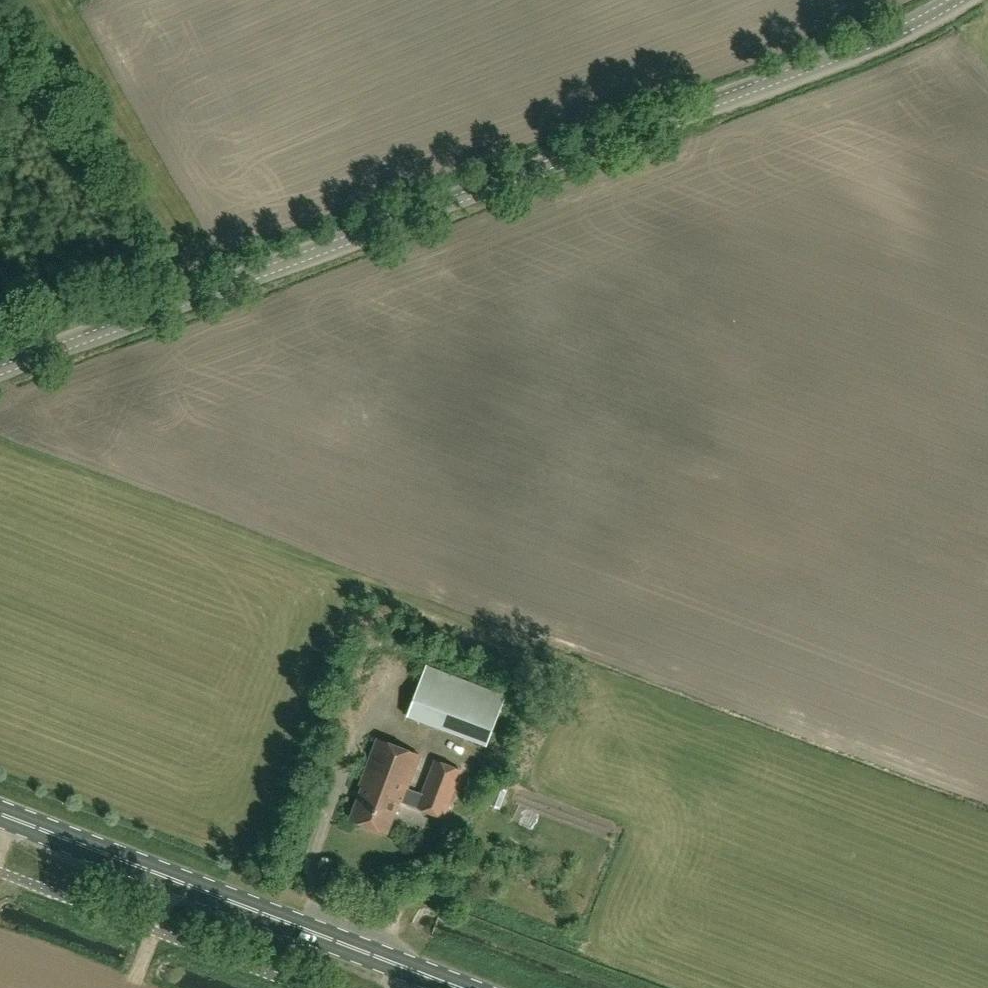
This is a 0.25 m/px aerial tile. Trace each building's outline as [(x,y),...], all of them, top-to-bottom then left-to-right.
[(407,715),(486,746),(504,698),(425,668),(407,715)] [(407,789),(419,755),(377,739),(359,785),(363,787),(351,819),(387,832),(399,800),(443,817),(461,770),(435,760),(422,794),(407,789)]
